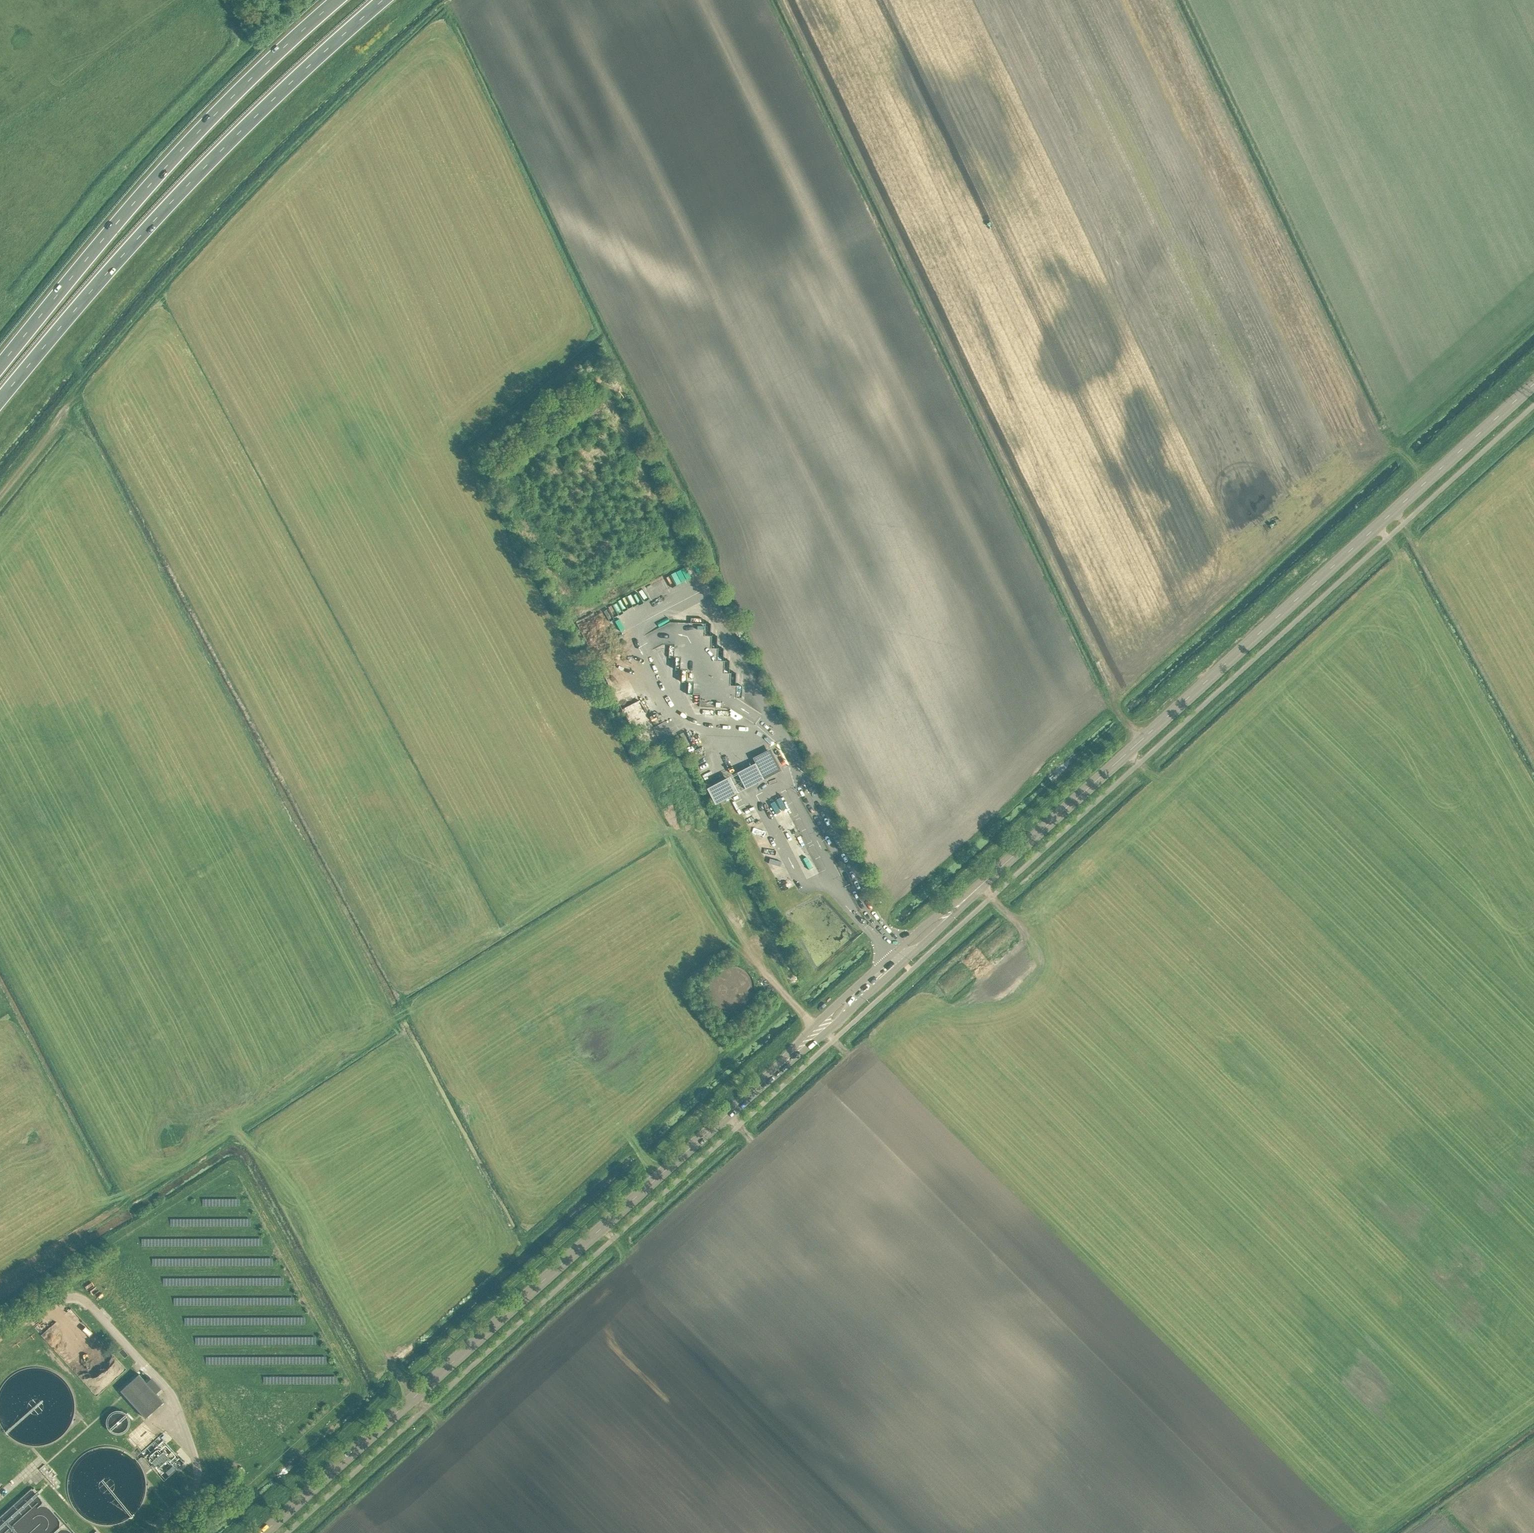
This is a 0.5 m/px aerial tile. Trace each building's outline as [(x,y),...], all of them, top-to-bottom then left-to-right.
[(613,602),(618,613),(634,605),(629,595),(613,602)] [(755,763),(748,767),(737,773),(745,788),(744,789),(768,778),(766,774),(769,772),(769,773),(778,769),(769,751),(753,759),(755,763)] [(708,789),(706,784),(705,784),(716,804),(715,804),(715,805),(738,793),(738,792),(737,793),(730,778),(708,789)] [(145,1418),(163,1401),(139,1374),(120,1391),(145,1418)]
